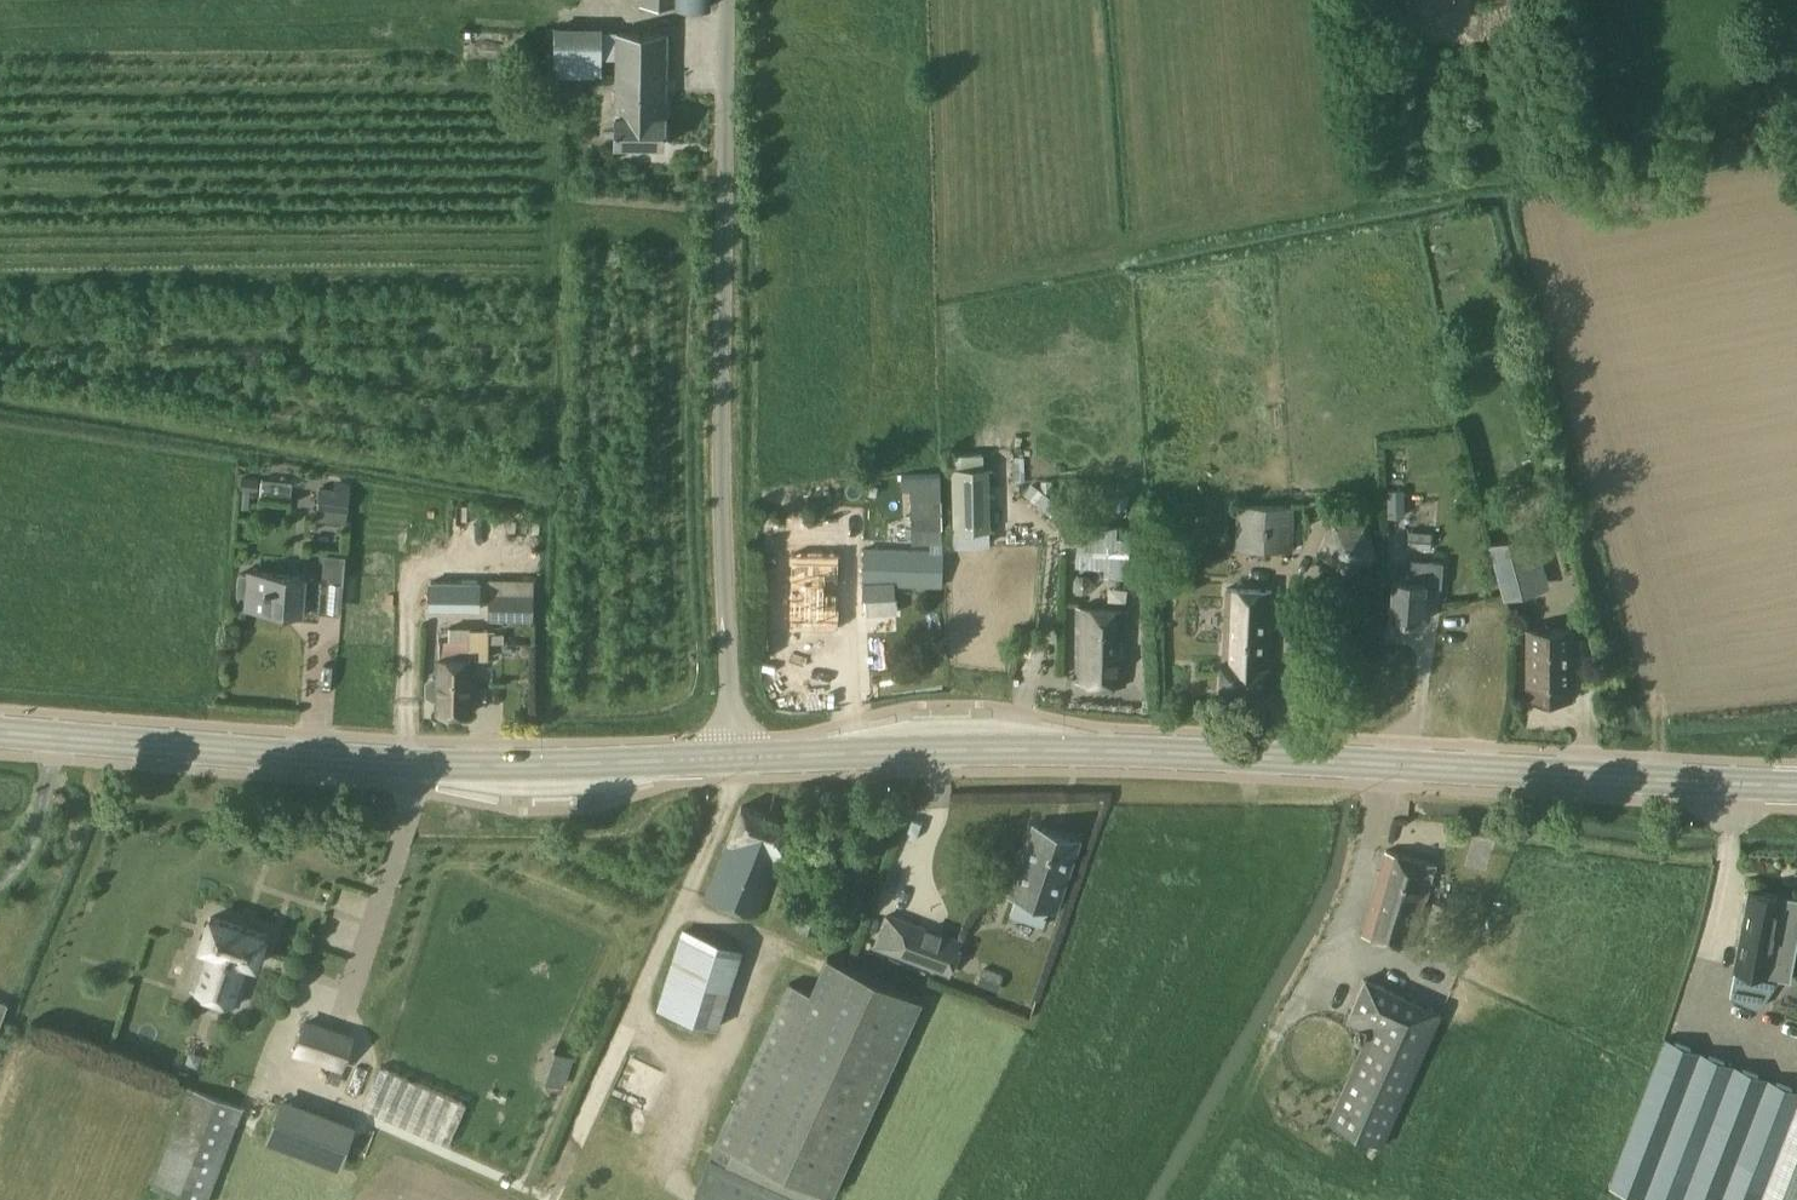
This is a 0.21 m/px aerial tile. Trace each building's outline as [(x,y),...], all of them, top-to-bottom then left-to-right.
[(523,32),(475,32),(476,67),(523,66),(523,32)] [(617,32),(616,142),(665,143),(667,33),(617,32)] [(1483,462),(1478,443),(1467,446),(1472,465),(1483,462)] [(985,544),(982,451),(945,452),(948,545),(985,544)] [(941,473),(901,475),(901,489),(910,489),(912,543),(943,541),(941,473)] [(241,475),(240,490),(258,491),(259,476),(241,475)] [(351,491),(335,489),(319,488),(317,520),(347,524),(351,491)] [(1235,548),(1301,550),(1302,505),(1237,504),(1235,548)] [(1372,559),(1362,516),(1313,527),(1324,571),(1372,559)] [(1098,567),(1098,577),(1124,575),(1122,524),(1073,526),(1075,568),(1098,567)] [(1432,533),(1409,531),(1408,546),(1430,548),(1432,533)] [(1504,598),(1533,590),(1518,535),(1489,542),(1504,598)] [(864,547),(862,583),(943,586),(943,550),(864,547)] [(788,629),(838,630),(839,553),(790,552),(788,629)] [(304,573),(317,573),(317,555),(305,554),(304,573)] [(1391,619),(1422,621),(1425,585),(1441,586),(1443,562),(1412,560),(1410,581),(1394,580),(1391,619)] [(249,569),(246,607),(304,611),(304,609),(320,611),(323,576),(306,575),(306,574),(249,569)] [(479,609),(479,582),(430,581),(430,609),(479,609)] [(1223,659),(1222,686),(1268,688),(1270,666),(1269,666),(1269,649),(1265,649),(1265,639),(1270,639),(1271,589),(1226,587),(1224,659),(1223,659)] [(490,594),(490,619),(533,620),(533,595),(490,594)] [(1076,606),(1076,682),(1125,686),(1128,610),(1076,606)] [(1527,627),(1527,699),(1571,699),(1571,628),(1527,627)] [(437,698),(437,712),(470,712),(471,657),(488,658),(489,630),(470,630),(470,643),(439,642),(439,658),(438,658),(438,676),(433,676),(426,680),(426,694),(432,698),(437,698)] [(707,898),(758,913),(780,854),(781,855),(793,823),(742,805),(727,845),(729,848),(707,898)] [(1012,894),(1055,908),(1078,839),(1035,825),(1012,894)] [(1361,933),(1411,948),(1436,865),(1386,850),(1361,933)] [(1740,941),(1735,970),(1766,975),(1771,947),(1772,947),(1781,895),(1750,889),(1740,941)] [(192,988),(238,1004),(251,963),(256,964),(266,935),(210,917),(201,946),(205,948),(192,988)] [(907,921),(895,951),(950,972),(961,941),(907,921)] [(699,945),(674,1014),(715,1028),(739,960),(699,945)] [(688,1199),(822,1199),(826,1191),(831,1194),(921,998),(827,955),(810,991),(789,981),(688,1199)] [(1370,1031),(1330,1121),(1383,1145),(1442,1012),(1367,978),(1348,1021),(1370,1031)] [(320,1025),(305,1020),(294,1052),(310,1058),(320,1025)] [(1666,1037),(1609,1186),(1644,1199),(1796,1199),(1796,1089),(1666,1037)] [(546,1078),(562,1084),(571,1056),(555,1051),(546,1078)] [(466,1103),(380,1065),(362,1106),(448,1143),(466,1103)] [(152,1185),(190,1199),(209,1199),(244,1108),(189,1087),(152,1185)] [(284,1101),(270,1138),(339,1164),(353,1127),(284,1101)]
